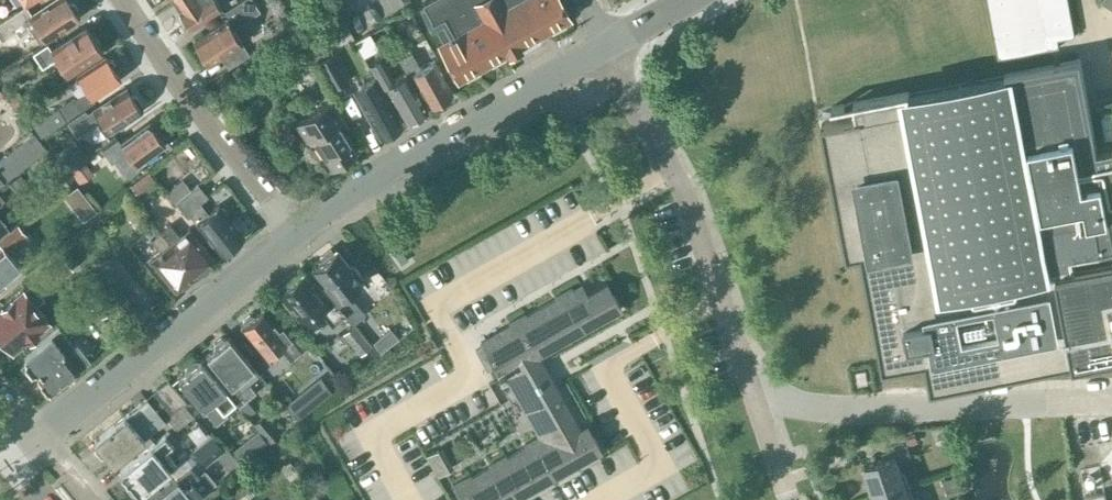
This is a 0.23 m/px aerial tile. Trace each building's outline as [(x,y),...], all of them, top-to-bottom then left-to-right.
[(0,24),(0,37),(2,40),(17,29),(21,34),(37,23),(47,38),(80,15),(78,12),(80,7),(75,1),(70,1),(69,0),(52,0),(33,14),(27,5),(9,17),(0,24)] [(181,13),(179,17),(184,25),(188,25),(190,27),(221,6),(217,0),(179,0),(174,3),(181,13)] [(243,42),(233,28),(260,10),(253,0),(239,0),(225,9),(229,16),(193,39),(210,63),(243,42)] [(509,52),(522,45),(520,43),(569,16),(560,0),(427,0),(422,3),(444,41),(440,43),(458,78),(509,50),(509,52)] [(999,59),(1059,47),(1058,40),(1063,38),(1075,36),(1068,0),(988,0),(999,59)] [(93,36),(85,24),(51,47),(48,43),(35,52),(44,66),(57,57),(67,73),(102,50),(101,48),(102,43),(97,37),(93,36)] [(305,64),(326,52),(311,24),(289,37),(305,64)] [(333,27),(321,34),(328,46),(340,39),(333,27)] [(430,105),(452,93),(445,78),(435,59),(420,67),(404,38),(401,40),(408,53),(400,58),(407,71),(413,72),(430,105)] [(334,88),(349,79),(333,53),(318,62),(334,88)] [(58,107),(33,124),(41,136),(66,119),(65,118),(81,107),(95,99),(93,96),(120,77),(114,68),(116,64),(112,60),(109,60),(105,55),(77,74),(85,86),(87,90),(76,97),(74,95),(73,95),(57,106),(58,107)] [(406,121),(428,109),(407,71),(392,79),(381,57),(370,63),(382,85),(386,83),(406,121)] [(908,92),(852,103),(855,116),(822,123),(847,254),(859,252),(884,365),(926,357),(932,386),(1111,353),(1111,148),(1105,149),(1098,150),(1079,59),(1006,73),(1007,78),(909,96),(908,92)] [(380,136),(402,124),(375,77),(360,85),(368,99),(362,103),(380,136)] [(132,94),(126,86),(93,108),(91,105),(68,120),(78,136),(97,124),(105,136),(142,110),(140,107),(141,104),(134,94),(132,94)] [(20,92),(11,99),(19,109),(28,102),(20,92)] [(332,166),(356,150),(344,130),(349,127),(331,99),(296,122),(326,169),(331,166),(332,166)] [(159,130),(156,130),(149,121),(120,141),(118,138),(104,149),(113,161),(116,159),(126,172),(130,172),(136,168),(136,165),(165,143),(163,140),(164,137),(159,130)] [(46,146),(33,131),(0,158),(0,184),(46,146)] [(77,143),(59,155),(70,171),(88,158),(77,143)] [(62,188),(75,178),(60,159),(47,168),(62,188)] [(95,172),(86,160),(73,170),(82,182),(95,172)] [(207,166),(197,173),(202,180),(212,172),(207,166)] [(141,197),(158,184),(148,171),(131,184),(141,197)] [(188,210),(221,252),(243,234),(229,217),(229,212),(225,207),(222,208),(218,204),(209,211),(200,200),(207,195),(197,183),(174,201),(184,213),(188,210)] [(12,230),(0,216),(0,239),(12,230)] [(0,246),(0,282),(20,266),(6,248),(26,232),(20,224),(12,230),(0,239),(0,243),(1,245),(0,246)] [(162,231),(195,273),(214,257),(191,227),(180,235),(172,224),(162,231)] [(152,257),(176,288),(195,273),(162,231),(153,238),(162,250),(152,257)] [(336,296),(335,297),(346,311),(353,321),(365,313),(348,291),(362,280),(360,277),(362,276),(353,264),(351,266),(336,248),(332,251),(330,249),(320,256),(322,259),(312,268),(336,296)] [(0,305),(0,331),(13,346),(48,318),(35,302),(45,295),(43,292),(61,277),(61,276),(71,268),(62,257),(52,265),(51,264),(0,305)] [(315,288),(302,271),(278,291),(303,323),(320,309),(331,323),(346,311),(335,297),(331,301),(318,285),(315,288)] [(125,319),(135,310),(111,281),(101,289),(125,319)] [(454,483),(463,499),(471,499),(472,499),(512,499),(601,449),(587,424),(581,429),(538,354),(621,309),(607,282),(588,293),(582,284),(573,289),(572,286),(555,296),(556,298),(527,315),(526,312),(509,322),(510,324),(496,333),(481,341),(500,376),(503,374),(539,436),(524,444),(526,447),(508,458),(506,454),(489,464),(491,467),(472,477),(470,474),(462,479),(454,483)] [(244,318),(244,322),(241,325),(264,355),(277,345),(288,360),(301,350),(289,334),(290,333),(281,321),(276,325),(263,307),(253,315),(250,314),(244,318)] [(60,325),(24,354),(24,356),(36,369),(37,368),(38,370),(40,369),(42,371),(37,375),(49,390),(78,366),(89,357),(76,340),(73,342),(60,325)] [(215,347),(206,354),(244,400),(246,398),(255,391),(248,381),(259,372),(229,335),(227,337),(222,336),(214,342),(215,347)] [(186,370),(178,376),(216,423),(227,413),(220,404),(231,395),(200,358),(198,360),(193,359),(185,365),(186,370)] [(157,389),(175,411),(184,403),(186,401),(168,379),(157,389)] [(165,420),(146,397),(94,439),(96,441),(95,447),(100,453),(106,454),(113,462),(165,420)] [(192,413),(184,403),(175,411),(166,418),(175,428),(192,413)] [(268,441),(280,432),(264,413),(252,423),(268,441)] [(242,463),(268,442),(258,430),(232,451),(242,463)] [(166,433),(120,470),(127,478),(126,485),(131,491),(138,491),(139,493),(177,462),(167,449),(174,443),(166,433)] [(915,433),(905,436),(908,444),(908,445),(918,441),(915,433)] [(217,457),(226,449),(225,447),(214,435),(197,449),(209,464),(217,457)] [(865,465),(875,496),(906,486),(898,461),(911,457),(908,445),(908,444),(882,453),(884,459),(865,465)] [(226,449),(217,457),(228,470),(239,462),(226,446),(225,447),(226,449)] [(437,448),(426,455),(430,462),(441,456),(437,448)] [(147,499),(193,499),(215,481),(190,452),(171,469),(177,476),(147,499)] [(906,486),(875,496),(877,499),(910,499),(906,486)]
